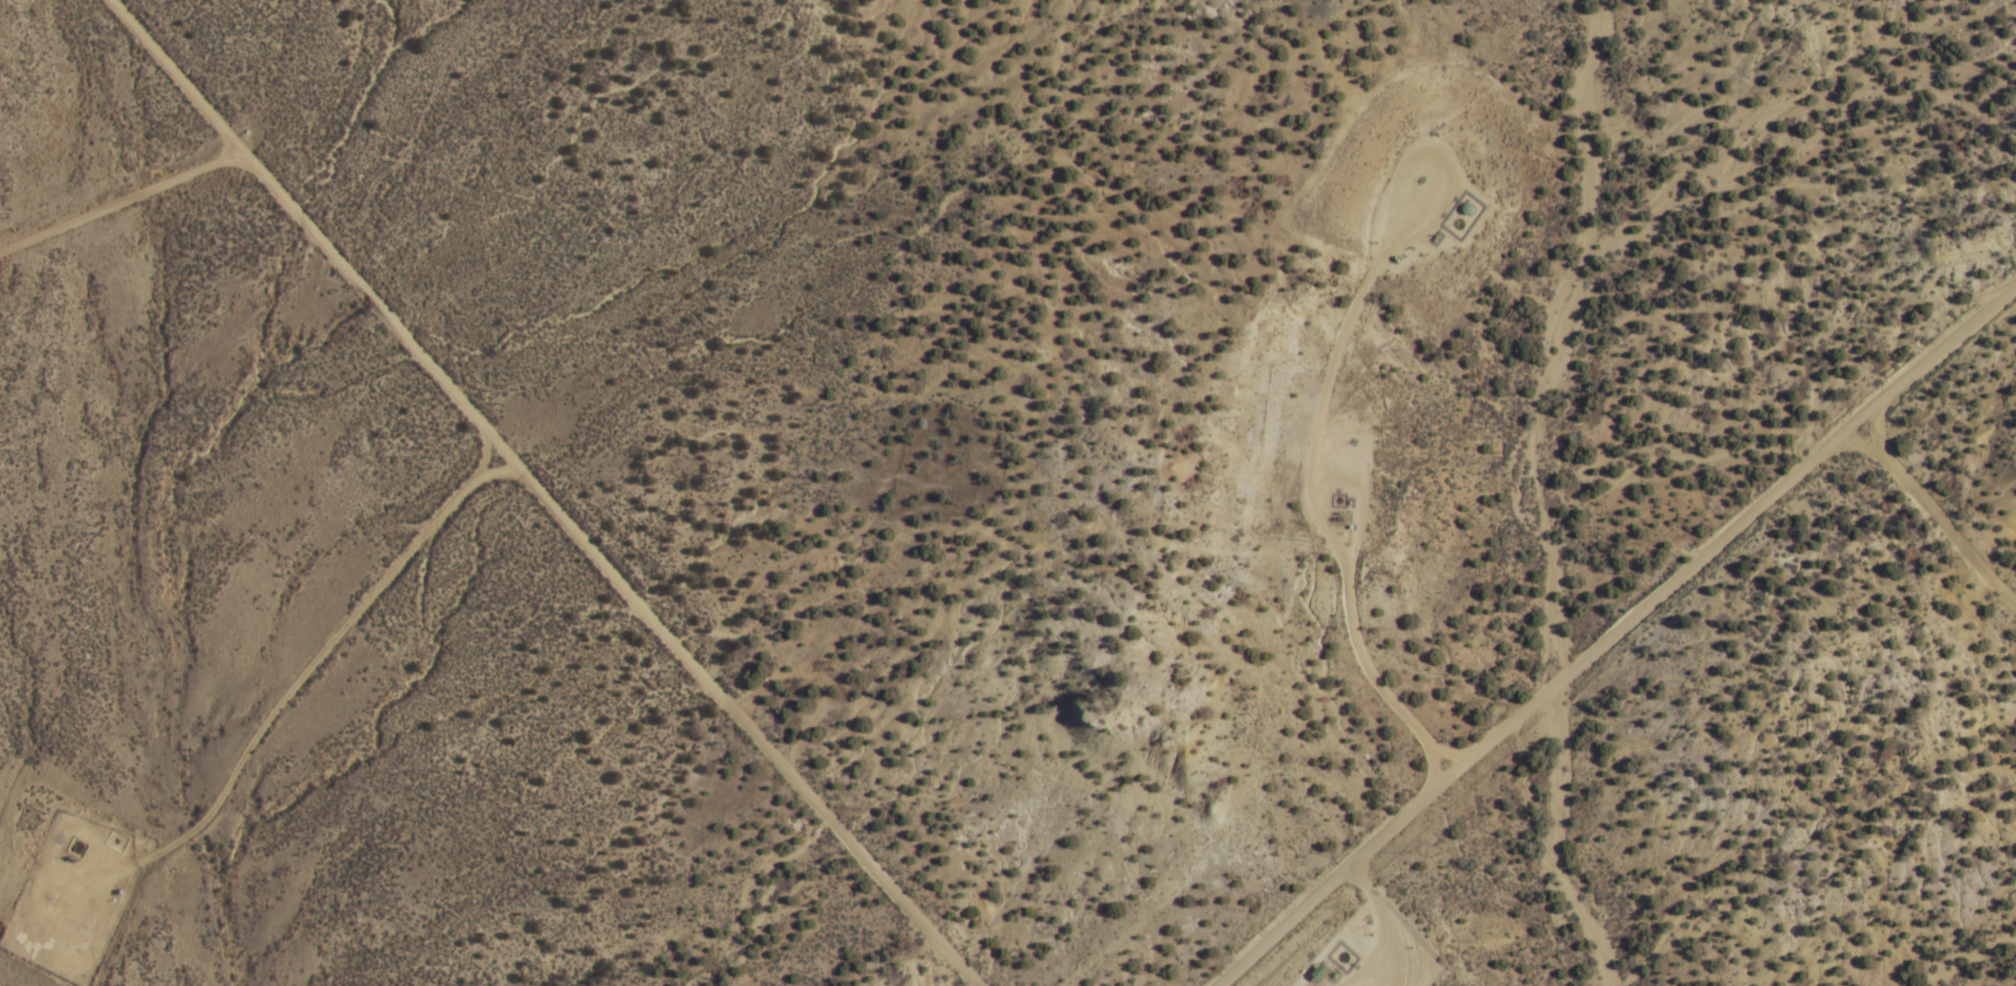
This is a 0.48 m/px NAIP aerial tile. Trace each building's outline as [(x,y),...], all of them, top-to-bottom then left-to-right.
[(1315,974),(1322,982),(1332,972),(1325,965),(1315,974)]
